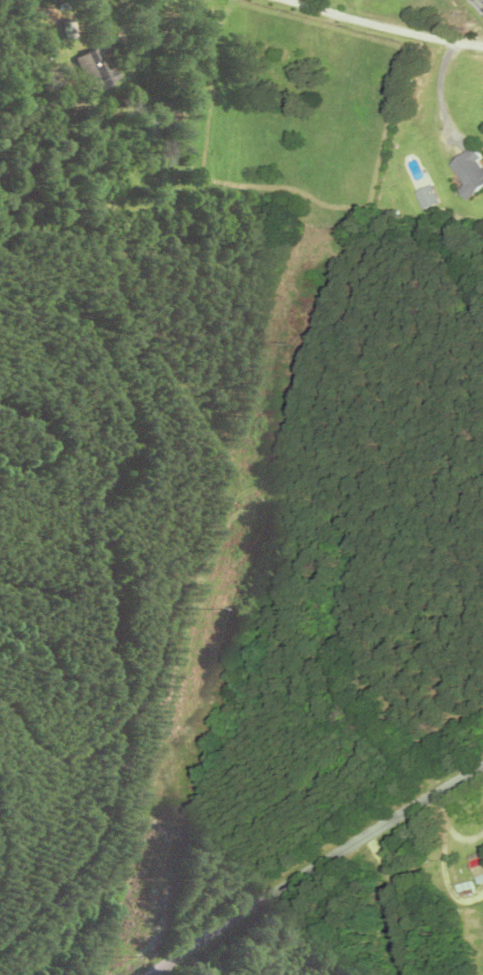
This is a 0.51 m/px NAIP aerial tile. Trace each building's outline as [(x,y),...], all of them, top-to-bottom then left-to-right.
[(78,54),(89,92),(112,85),(101,47),(78,54)] [(471,147),(444,167),(466,198),(482,186),(482,169),(478,162),(480,160),(471,147)] [(476,881),(482,876),(482,858),(479,852),(463,861),(476,881)]
